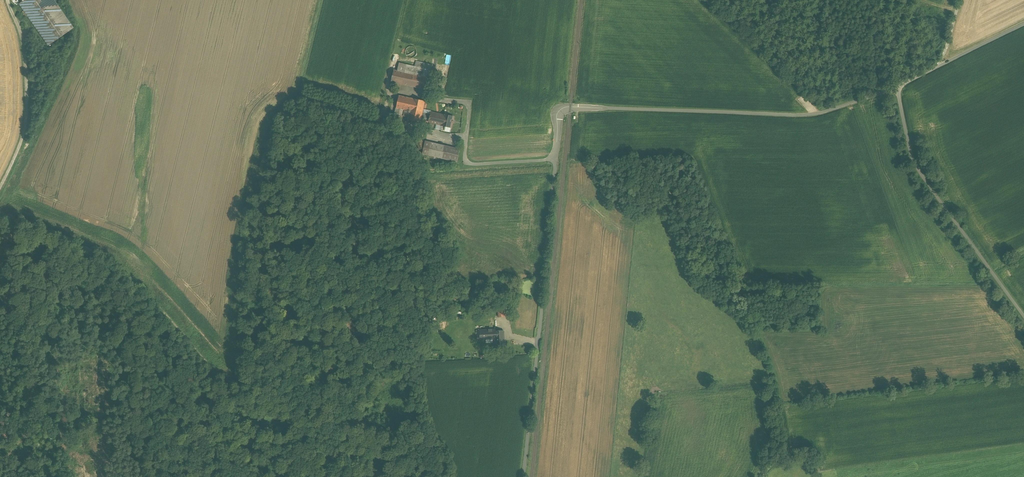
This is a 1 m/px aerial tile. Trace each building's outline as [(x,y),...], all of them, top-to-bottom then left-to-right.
[(53,0),(25,0),(19,4),(48,45),(73,28),(53,0)] [(413,47),(411,47),(410,47),(409,47),(408,48),(407,48),(406,49),(406,50),(405,51),(405,52),(405,53),(405,54),(406,55),(406,56),(407,56),(408,57),(408,58),(409,58),(411,58),(412,58),(414,57),(415,57),(415,56),(416,55),(416,54),(416,53),(417,52),(416,51),(416,50),(416,49),(415,48),(414,48),(413,47)] [(423,71),(405,67),(404,73),(402,84),(427,90),(432,71),(423,69),(423,71)] [(413,99),(399,95),(396,108),(404,110),(407,111),(410,112),(413,99)] [(425,101),(413,98),(413,99),(410,112),(408,120),(420,122),(421,118),(422,113),(425,101)] [(404,110),(396,108),(393,119),(401,121),(402,116),(404,110)] [(443,115),(431,112),(430,114),(422,113),(421,118),(423,119),(429,120),(429,122),(441,125),(444,115),(443,115)] [(454,117),(443,115),(444,115),(441,125),(451,128),(452,123),(453,123),(453,120),(454,117)] [(424,147),(421,139),(416,140),(420,150),(424,148),(424,147)] [(445,146),(430,142),(427,155),(442,158),(445,146)] [(460,149),(445,146),(442,158),(457,162),(460,149)] [(495,329),(479,330),(480,340),(493,339),(496,339),(495,331),(495,329)] [(503,331),(495,331),(496,339),(493,339),(493,346),(504,345),(503,331)]
